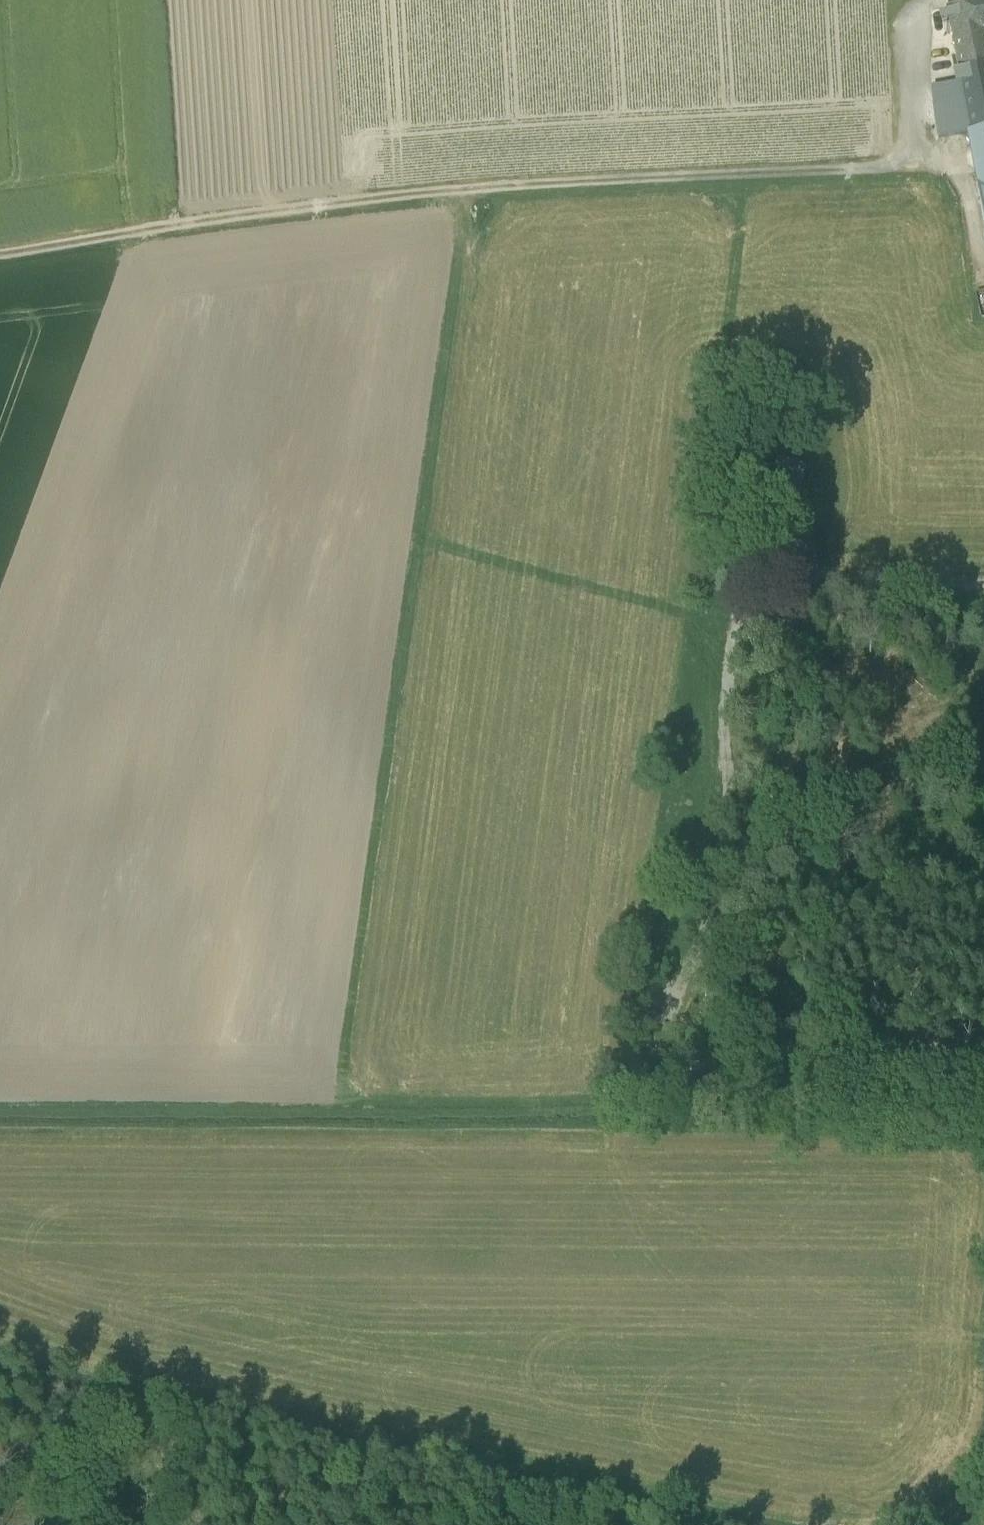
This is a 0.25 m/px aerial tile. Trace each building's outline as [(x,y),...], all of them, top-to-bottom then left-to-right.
[(982,2),(948,8),(963,84),(972,132),(983,130),(983,11),(982,2)] [(972,132),(963,84),(931,89),(939,138),(972,132)] [(972,132),(982,183),(983,192),(983,130),(972,132)]
